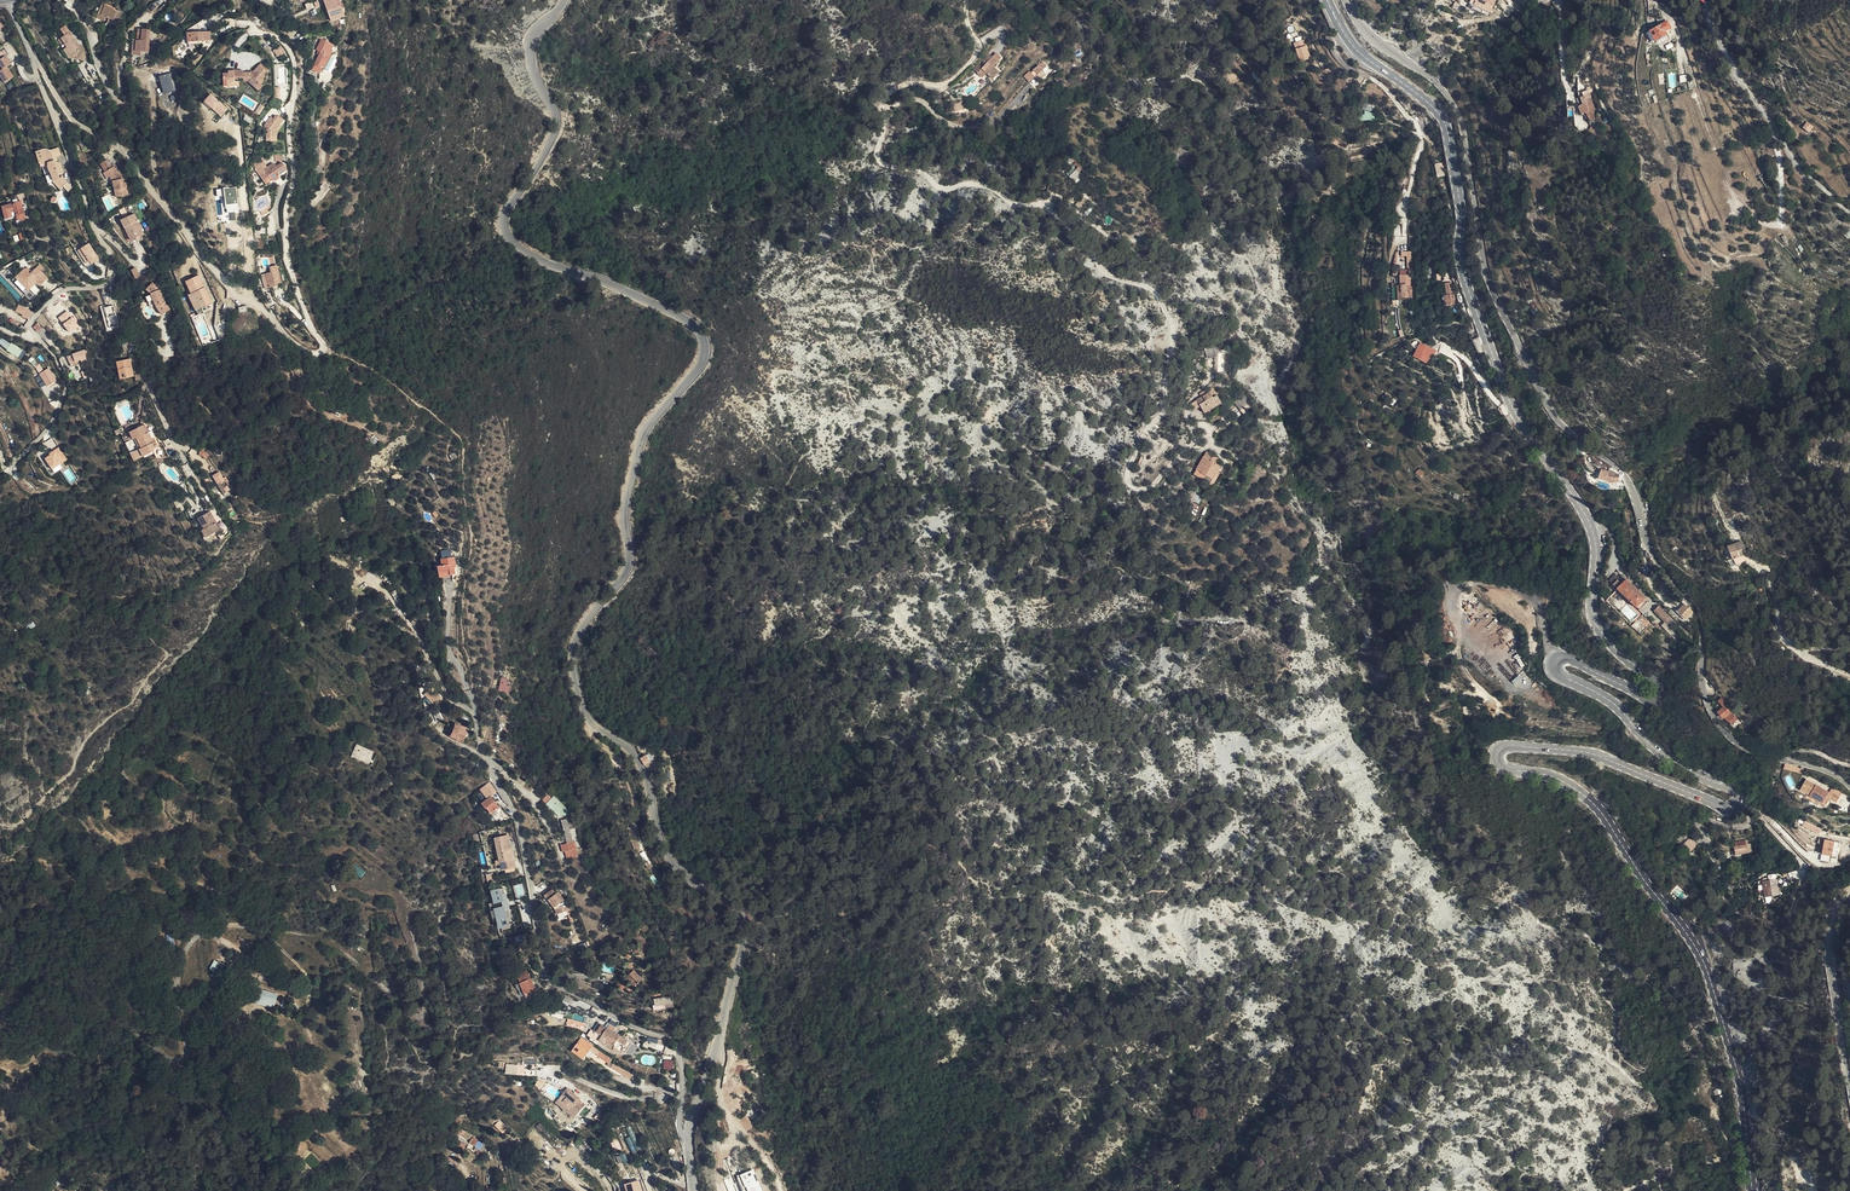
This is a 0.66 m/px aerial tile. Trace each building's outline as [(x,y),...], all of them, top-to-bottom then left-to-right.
[(318,0),(326,20),(342,15),(340,12),(336,15),(332,11),(330,13),(323,6),(330,0),(319,0),(318,0)] [(331,0),(330,0),(323,6),(330,13),(332,11),(336,15),(340,12),(337,8),(331,0)] [(337,8),(340,12),(342,15),(343,14),(337,0),(331,0),(337,8)] [(1496,0),(1470,0),(1469,3),(1490,13),(1496,0)] [(96,13),(100,4),(98,2),(91,16),(98,19),(100,15),(96,13)] [(109,8),(100,4),(96,13),(100,15),(113,22),(117,14),(108,10),(109,8)] [(1663,30),(1653,37),(1654,38),(1658,44),(1660,46),(1670,39),(1665,33),(1672,27),(1669,22),(1662,27),(1663,30)] [(148,27),(136,25),(134,37),(128,36),(127,51),(130,52),(131,48),(136,49),(145,50),(148,27)] [(201,38),(200,32),(185,34),(186,43),(198,41),(198,39),(201,38)] [(62,44),(67,40),(63,35),(58,39),(62,44)] [(1300,62),(1311,58),(1304,39),(1293,43),(1300,62)] [(71,43),(67,40),(62,44),(59,47),(61,50),(69,59),(72,57),(76,53),(69,46),(71,43)] [(315,74),(317,69),(326,50),(329,46),(319,40),(313,50),(316,52),(307,69),(315,74)] [(136,49),(136,52),(136,56),(144,57),(145,50),(136,49)] [(67,61),(69,59),(61,50),(59,52),(67,61)] [(326,50),(317,69),(319,70),(329,52),(326,50)] [(4,52),(0,55),(0,73),(3,78),(12,72),(6,62),(9,60),(10,59),(5,52),(4,52)] [(982,75),(990,68),(987,63),(980,69),(978,70),(982,75)] [(265,70),(257,64),(249,73),(248,72),(241,72),(241,69),(227,70),(227,73),(221,73),(222,85),(228,85),(228,81),(246,80),(256,90),(261,85),(259,83),(262,80),(261,78),(263,75),(261,73),(265,70)] [(990,68),(982,75),(978,78),(974,73),(970,77),(978,87),(982,83),(987,89),(994,83),(990,79),(992,76),(994,75),(993,74),(998,69),(994,65),(990,68)] [(171,73),(159,76),(164,93),(176,90),(171,73)] [(1067,80),(1063,76),(1057,82),(1062,86),(1067,80)] [(228,109),(211,94),(204,101),(221,117),(228,109)] [(1588,94),(1581,97),(1582,100),(1580,100),(1583,108),(1579,109),(1582,117),(1595,112),(1588,94)] [(1372,112),(1373,106),(1363,103),(1361,109),(1372,112)] [(954,108),(947,110),(949,118),(957,116),(954,108)] [(1374,121),(1374,112),(1361,112),(1361,121),(1374,121)] [(283,120),(275,114),(271,118),(270,117),(263,124),(267,127),(267,137),(275,138),(275,129),(283,120)] [(1808,119),(1803,125),(1809,130),(1811,127),(1814,123),(1808,119)] [(1599,137),(1602,132),(1591,126),(1588,130),(1599,137)] [(79,136),(75,140),(78,142),(75,145),(81,151),(87,145),(79,136)] [(57,148),(50,151),(52,158),(60,155),(57,148)] [(52,158),(50,151),(49,150),(48,150),(47,149),(45,149),(42,150),(43,152),(43,153),(43,155),(43,156),(42,158),(41,162),(48,164),(48,167),(48,169),(50,175),(54,184),(55,185),(60,190),(63,187),(67,183),(62,177),(60,179),(57,172),(63,170),(61,165),(61,163),(57,162),(55,161),(54,160),(53,159),(52,158)] [(255,161),(259,167),(263,164),(264,163),(261,159),(255,161)] [(266,169),(262,172),(267,181),(274,177),(276,179),(280,177),(278,175),(287,168),(280,160),(275,164),(273,161),(264,167),(266,169)] [(109,172),(115,169),(111,161),(105,164),(105,174),(109,172)] [(1070,176),(1074,179),(1082,169),(1078,166),(1070,176)] [(118,167),(115,169),(109,172),(112,177),(116,184),(120,199),(131,196),(129,184),(127,185),(126,181),(126,180),(123,174),(122,175),(118,167)] [(1073,182),(1078,187),(1084,180),(1079,175),(1073,182)] [(1084,180),(1078,187),(1082,191),(1088,185),(1084,180)] [(72,188),(67,183),(63,187),(67,192),(72,188)] [(224,195),(226,212),(239,211),(236,187),(216,188),(217,196),(224,195)] [(331,199),(326,194),(314,208),(318,213),(321,209),(322,209),(331,199)] [(1539,210),(1548,207),(1546,199),(1537,203),(1539,210)] [(19,205),(18,202),(2,207),(6,219),(12,217),(11,213),(15,211),(18,220),(22,219),(23,218),(22,215),(24,214),(21,205),(19,205)] [(275,206),(273,202),(263,208),(266,213),(272,210),(271,208),(275,206)] [(130,227),(130,229),(139,223),(136,215),(123,222),(126,230),(130,227)] [(130,229),(136,240),(146,236),(139,223),(130,229)] [(130,229),(127,231),(132,242),(136,240),(130,229)] [(85,267),(99,258),(89,243),(76,251),(85,267)] [(23,259),(19,261),(25,271),(29,268),(23,259)] [(281,262),(272,263),(272,268),(268,269),(269,283),(278,283),(278,280),(283,280),(281,262)] [(39,265),(29,274),(40,285),(47,278),(40,271),(43,268),(39,265)] [(131,269),(135,279),(140,276),(136,267),(131,269)] [(25,275),(23,273),(21,275),(27,282),(31,278),(26,274),(25,275)] [(193,297),(190,299),(194,309),(210,302),(198,275),(186,280),(191,293),(193,297)] [(1442,293),(1443,303),(1452,303),(1451,280),(1445,281),(1445,293),(1442,293)] [(146,297),(153,306),(154,308),(160,313),(166,306),(161,301),(153,290),(144,285),(139,293),(145,295),(146,297)] [(1411,287),(1403,287),(1403,300),(1412,300),(1411,287)] [(148,310),(153,306),(146,297),(141,300),(148,310)] [(100,308),(107,331),(120,327),(113,304),(100,308)] [(27,310),(23,315),(29,318),(32,313),(27,310)] [(67,311),(58,317),(70,335),(81,328),(76,322),(78,321),(75,316),(72,318),(67,311)] [(257,328),(257,326),(257,324),(257,321),(255,318),(254,316),(252,314),(249,312),(247,311),(246,311),(239,312),(237,314),(235,316),(233,319),(232,321),(232,323),(232,326),(232,328),(234,331),(235,333),(237,334),(238,335),(240,336),(243,337),(245,336),(248,336),(251,335),(253,333),(256,330),(257,328)] [(1483,353),(1477,337),(1471,340),(1477,355),(1483,353)] [(22,357),(26,350),(0,338),(0,339),(0,347),(22,357)] [(1433,353),(1420,347),(1415,356),(1428,362),(1433,353)] [(76,365),(81,363),(89,360),(85,349),(72,354),(76,365)] [(130,359),(116,362),(120,379),(134,376),(130,359)] [(49,368),(39,374),(47,386),(57,381),(49,368)] [(39,374),(35,377),(40,388),(45,385),(39,374)] [(1383,403),(1393,406),(1397,398),(1386,394),(1383,403)] [(322,395),(318,397),(323,405),(327,402),(322,395)] [(1222,408),(1219,402),(1206,408),(1213,421),(1231,412),(1227,405),(1222,408)] [(153,442),(151,439),(144,424),(130,432),(133,439),(136,438),(141,448),(130,453),(134,461),(154,451),(153,449),(158,447),(155,441),(153,442)] [(50,455),(45,459),(52,469),(67,460),(59,447),(49,454),(50,455)] [(1215,463),(1212,461),(1197,482),(1212,492),(1225,474),(1222,472),(1221,474),(1217,480),(1209,475),(1214,469),(1212,468),(1215,463)] [(1222,468),(1215,463),(1212,468),(1214,469),(1209,475),(1217,480),(1221,474),(1218,472),(1222,468)] [(1422,478),(1426,473),(1419,467),(1415,473),(1422,478)] [(1613,472),(1598,469),(1596,479),(1611,483),(1611,481),(1616,482),(1617,475),(1613,474),(1613,472)] [(223,493),(232,488),(230,485),(227,479),(218,484),(223,493)] [(176,505),(181,503),(178,497),(173,499),(176,505)] [(184,510),(181,503),(176,505),(179,512),(184,510)] [(209,511),(207,513),(213,523),(215,522),(209,511)] [(213,523),(207,513),(202,516),(198,518),(204,529),(201,530),(205,538),(219,530),(215,522),(213,523)] [(1779,530),(1788,527),(1786,520),(1777,523),(1779,530)] [(1743,540),(1736,544),(1741,557),(1749,553),(1743,540)] [(1741,557),(1736,544),(1729,547),(1734,558),(1735,557),(1739,565),(1744,563),(1741,557)] [(440,550),(441,558),(452,556),(451,549),(440,550)] [(1741,557),(1744,563),(1752,559),(1749,553),(1741,557)] [(455,574),(453,568),(453,564),(455,563),(454,557),(440,559),(441,565),(437,566),(439,577),(455,574)] [(1618,575),(1608,586),(1634,613),(1644,602),(1633,591),(1639,584),(1636,580),(1629,587),(1618,575)] [(1474,614),(1485,609),(1482,602),(1471,607),(1474,614)] [(1691,616),(1682,605),(1675,612),(1684,623),(1691,616)] [(1666,632),(1673,623),(1656,608),(1651,613),(1665,625),(1662,628),(1666,632)] [(96,613),(90,618),(95,624),(101,619),(96,613)] [(1655,632),(1659,627),(1652,620),(1648,626),(1655,632)] [(33,621),(27,625),(30,629),(36,626),(33,621)] [(1518,654),(1514,656),(1521,668),(1524,666),(1518,654)] [(1519,675),(1511,680),(1516,687),(1524,682),(1519,675)] [(498,691),(509,692),(509,684),(504,684),(505,676),(498,676),(498,691)] [(23,694),(27,692),(22,684),(19,686),(23,694)] [(86,695),(91,690),(86,685),(81,691),(86,695)] [(438,698),(429,689),(424,694),(432,703),(438,698)] [(1724,706),(1728,710),(1728,711),(1731,707),(1723,698),(1720,701),(1724,706)] [(1718,712),(1723,717),(1728,710),(1724,706),(1718,712)] [(1730,724),(1732,722),(1736,718),(1728,711),(1728,710),(1723,717),(1725,719),(1730,724)] [(464,736),(467,729),(455,724),(450,736),(462,742),(464,736)] [(373,764),(376,751),(355,745),(351,759),(373,764)] [(651,755),(645,758),(648,763),(654,760),(651,755)] [(1800,772),(1801,767),(1785,763),(1783,769),(1800,772)] [(1830,795),(1801,782),(1796,793),(1809,799),(1807,803),(1815,806),(1817,802),(1821,804),(1823,798),(1837,805),(1840,798),(1831,793),(1830,795)] [(542,799),(545,803),(551,798),(548,794),(542,799)] [(499,808),(491,797),(482,804),(485,809),(486,808),(491,814),(499,808)] [(560,817),(564,813),(566,815),(569,812),(562,805),(559,809),(550,801),(546,805),(560,817)] [(562,852),(565,852),(567,859),(576,856),(574,849),(578,848),(576,841),(573,842),(566,819),(561,821),(567,844),(561,846),(562,852)] [(1681,836),(1690,828),(1687,825),(1679,834),(1681,836)] [(1812,825),(1809,829),(1817,834),(1820,830),(1812,825)] [(1693,846),(1698,840),(1696,838),(1697,837),(1691,832),(1687,836),(1689,838),(1687,841),(1693,846)] [(502,871),(514,868),(506,838),(495,841),(502,871)] [(1733,852),(1747,848),(1745,840),(1733,844),(1734,849),(1732,849),(1733,852)] [(1831,843),(1823,840),(1820,854),(1829,855),(1831,843)] [(361,878),(366,871),(355,863),(350,870),(361,878)] [(1773,879),(1758,880),(1758,897),(1765,896),(1766,903),(1769,903),(1773,895),(1779,895),(1778,886),(1774,886),(1773,879)] [(503,890),(492,892),(495,903),(501,902),(503,907),(495,909),(498,922),(500,928),(508,926),(507,923),(512,922),(509,909),(508,909),(503,890)] [(495,903),(492,892),(490,893),(492,904),(489,905),(493,923),(498,922),(495,909),(494,904),(495,903)] [(555,897),(552,893),(545,898),(554,911),(557,917),(569,912),(566,906),(558,895),(555,897)] [(174,946),(172,933),(164,935),(167,948),(174,946)] [(157,948),(154,935),(146,937),(149,950),(157,948)] [(577,944),(579,950),(590,947),(588,942),(577,944)] [(227,966),(219,962),(212,976),(219,980),(227,966)] [(531,979),(527,970),(517,975),(521,983),(520,983),(525,994),(526,997),(537,992),(531,979)] [(631,973),(629,974),(625,979),(624,978),(617,985),(622,990),(629,982),(635,987),(637,984),(638,985),(639,983),(639,982),(642,978),(633,970),(632,971),(631,973)] [(250,1001),(252,993),(239,990),(237,997),(250,1001)] [(276,1000),(253,994),(251,1002),(274,1008),(276,1000)] [(674,1007),(672,996),(654,999),(656,1007),(654,1007),(654,1010),(674,1007)] [(568,1018),(566,1026),(584,1031),(586,1023),(568,1018)] [(622,1051),(628,1041),(614,1033),(608,1029),(602,1025),(600,1028),(597,1026),(594,1030),(603,1036),(607,1039),(604,1044),(620,1053),(622,1051)] [(608,1029),(614,1033),(616,1029),(610,1025),(608,1029)] [(583,1059),(592,1046),(581,1038),(572,1051),(576,1055),(583,1059)] [(622,1051),(625,1053),(631,1044),(628,1041),(622,1051)] [(611,1060),(600,1052),(597,1055),(609,1063),(611,1060)] [(505,1065),(505,1075),(524,1075),(524,1065),(505,1065)] [(633,1075),(613,1065),(610,1069),(630,1080),(633,1075)] [(558,1101),(576,1116),(582,1109),(576,1104),(579,1099),(567,1089),(558,1101)] [(574,1119),(576,1116),(558,1101),(555,1104),(574,1119)] [(500,1120),(495,1125),(502,1133),(508,1128),(500,1120)] [(473,1138),(469,1143),(475,1148),(479,1150),(477,1153),(476,1154),(483,1159),(490,1149),(473,1138)] [(453,1152),(460,1155),(465,1145),(458,1141),(453,1152)] [(737,1175),(742,1190),(762,1190),(754,1169),(737,1175)] [(640,1185),(634,1187),(632,1182),(625,1184),(626,1189),(627,1190),(642,1190),(640,1185)]
